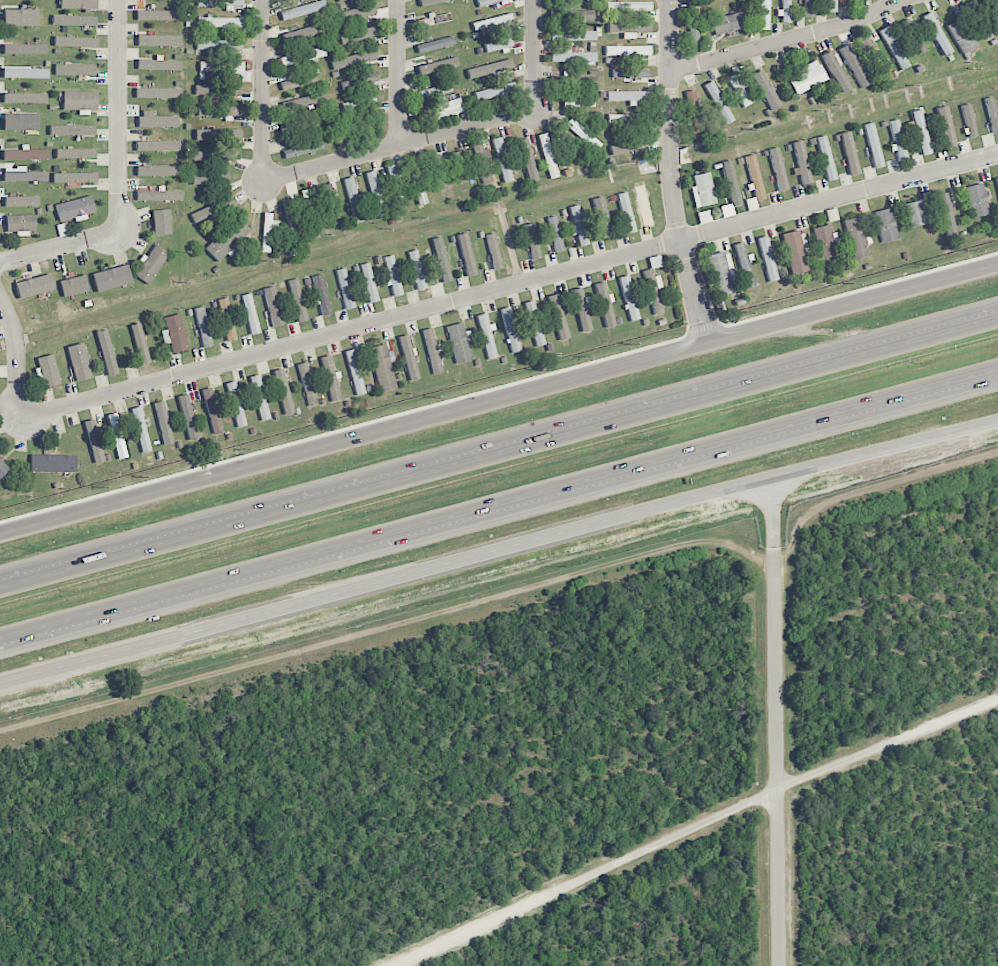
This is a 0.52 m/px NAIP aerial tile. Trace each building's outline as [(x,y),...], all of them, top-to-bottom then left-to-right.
[(60,8),(97,9),(97,0),(60,0),(60,8)] [(283,21),(326,8),(324,0),(321,0),(281,12),(283,21)] [(769,0),(760,0),(760,29),(769,29),(769,0)] [(791,23),(791,0),(780,0),(781,23),(791,23)] [(813,17),(814,0),(804,0),(804,17),(813,17)] [(827,12),(837,12),(837,0),(827,0),(827,12)] [(975,0),(974,0),(966,4),(986,40),(995,35),(975,0)] [(698,48),(699,2),(689,1),(688,47),(698,48)] [(377,14),(373,2),(340,12),(344,24),(377,14)] [(606,2),(606,12),(651,11),(651,2),(606,2)] [(38,10),(4,9),(3,26),(38,26),(38,10)] [(137,20),(179,21),(180,11),(137,10),(137,20)] [(571,11),(571,20),(594,20),(593,10),(571,11)] [(746,28),(741,11),(711,19),(715,36),(746,28)] [(952,52),(931,12),(922,16),(944,56),(952,52)] [(513,21),(511,13),(472,22),(474,30),(497,25),(499,31),(506,29),(505,23),(513,21)] [(451,21),(449,14),(417,20),(419,27),(451,21)] [(96,16),(53,15),(52,25),(96,26),(96,16)] [(243,17),(198,17),(198,27),(222,27),(222,30),(243,30),(243,17)] [(962,55),(978,46),(963,17),(947,25),(962,55)] [(925,51),(912,18),(903,22),(916,54),(925,51)] [(283,34),(286,43),(326,32),(323,23),(283,34)] [(635,33),(651,33),(651,23),(608,24),(609,33),(623,33),(623,39),(635,39),(635,33)] [(909,67),(889,26),(881,30),(900,71),(909,67)] [(376,39),(375,28),(339,33),(341,43),(376,39)] [(596,31),(551,31),(551,41),(596,40),(596,31)] [(181,46),(181,35),(138,36),(138,46),(181,46)] [(98,38),(54,36),(54,46),(97,48),(98,38)] [(454,45),(452,37),(417,45),(419,53),(454,45)] [(874,67),(877,75),(884,73),(871,37),(860,41),(864,52),(859,54),(866,71),(874,67)] [(513,49),(512,38),(484,42),(486,53),(513,49)] [(197,49),(242,50),(242,41),(197,40),(197,49)] [(47,55),(47,45),(32,45),(32,44),(4,43),(4,54),(47,55)] [(840,48),(857,84),(865,81),(848,45),(840,48)] [(279,56),(282,67),(326,56),(323,46),(279,56)] [(651,46),(605,46),(605,56),(651,55),(651,46)] [(551,53),(551,63),(596,62),(596,51),(564,51),(564,52),(551,53)] [(180,71),(181,61),(162,60),(162,59),(138,58),(138,69),(180,71)] [(459,68),(457,59),(418,64),(420,73),(459,68)] [(799,68),(802,74),(788,80),(795,95),(827,80),(817,59),(799,68)] [(469,79),(494,74),(494,78),(506,76),(505,70),(514,69),(512,60),(467,68),(469,79)] [(210,77),(241,77),(241,82),(250,82),(250,71),(244,71),(244,61),(200,62),(200,72),(210,71),(210,77)] [(55,65),(56,75),(96,75),(96,64),(55,65)] [(3,78),(48,79),(49,69),(3,68),(3,78)] [(314,69),(289,75),(291,80),(280,82),(282,91),(317,82),(314,69)] [(613,69),(613,78),(648,78),(649,69),(613,69)] [(752,75),(771,111),(781,106),(762,70),(752,75)] [(596,76),(572,77),(571,71),(563,71),(563,78),(557,78),(558,87),(596,85),(596,76)] [(343,90),(379,81),(376,72),(341,81),(343,90)] [(752,104),(741,80),(738,81),(735,74),(728,78),(742,109),(752,104)] [(705,84),(724,126),(733,121),(714,80),(705,84)] [(418,91),(420,100),(452,91),(450,83),(418,91)] [(505,96),(504,93),(515,92),(514,84),(474,90),(476,101),(505,96)] [(195,85),(195,94),(241,93),(241,85),(195,85)] [(136,88),(136,98),(181,98),(181,88),(136,88)] [(686,92),(692,134),(702,133),(695,90),(686,92)] [(97,110),(97,91),(63,91),(63,110),(97,110)] [(328,101),(325,91),(281,103),(284,113),(328,101)] [(608,92),(608,103),(636,102),(636,101),(648,100),(648,91),(608,92)] [(47,103),(47,93),(4,94),(4,104),(47,103)] [(595,107),(595,98),(580,98),(579,93),(566,93),(566,107),(595,107)] [(375,96),(342,100),(343,112),(376,108),(375,96)] [(437,120),(464,113),(459,96),(432,104),(437,120)] [(993,134),(997,132),(997,121),(992,97),(984,99),(993,134)] [(968,138),(977,136),(969,104),(961,106),(967,132),(966,132),(968,138)] [(198,107),(198,116),(243,116),(243,106),(198,107)] [(957,146),(946,106),(936,109),(947,148),(957,146)] [(911,112),(922,156),(931,153),(920,109),(911,112)] [(178,127),(178,116),(153,116),(153,110),(140,111),(140,127),(178,127)] [(38,113),(4,113),(4,130),(38,129),(38,113)] [(611,114),(610,128),(646,129),(647,115),(611,114)] [(566,124),(596,152),(602,145),(572,117),(566,124)] [(316,131),(316,118),(281,120),(282,133),(316,131)] [(887,122),(895,151),(896,150),(899,162),(908,159),(898,119),(887,122)] [(885,166),(872,122),(863,125),(875,169),(885,166)] [(50,135),(95,135),(95,125),(50,126),(50,135)] [(195,130),(196,141),(241,140),(241,129),(195,130)] [(840,134),(851,175),(860,173),(849,131),(840,134)] [(558,178),(548,133),(539,135),(549,180),(558,178)] [(826,181),(835,180),(827,135),(818,137),(826,181)] [(502,184),(512,181),(503,137),(493,139),(502,184)] [(612,156),(646,147),(643,137),(610,146),(612,156)] [(518,141),(529,183),(538,180),(528,138),(518,141)] [(285,158),(324,150),(322,139),(290,145),(291,149),(283,150),(285,158)] [(179,141),(136,141),(136,151),(180,150),(179,141)] [(803,185),(813,183),(801,141),(792,143),(803,185)] [(485,143),(475,144),(481,185),(491,183),(487,158),(485,143)] [(779,192),(789,189),(777,147),(768,150),(779,192)] [(96,148),(56,149),(56,159),(96,158),(96,148)] [(4,150),(4,160),(49,159),(49,149),(4,150)] [(192,151),(192,161),(234,161),(234,150),(192,151)] [(453,182),(470,178),(462,150),(445,155),(453,182)] [(447,189),(438,152),(429,154),(438,191),(447,189)] [(744,157),(756,201),(766,199),(754,155),(744,157)] [(406,160),(417,205),(427,203),(416,158),(406,160)] [(385,167),(396,211),(406,208),(395,164),(385,167)] [(137,176),(180,176),(180,166),(137,166),(137,176)] [(25,172),(25,167),(4,168),(4,182),(47,181),(47,171),(25,172)] [(192,172),(193,184),(228,183),(228,171),(192,172)] [(376,217),(385,215),(375,171),(365,173),(376,217)] [(97,172),(54,174),(54,183),(97,182),(97,172)] [(716,203),(709,172),(693,176),(695,186),(690,187),(695,208),(716,203)] [(364,221),(353,177),(344,179),(354,223),(364,221)] [(637,184),(642,228),(651,227),(647,183),(637,184)] [(967,186),(972,217),(988,214),(983,183),(967,186)] [(137,201),(182,200),(182,189),(156,189),(156,190),(137,191),(137,201)] [(616,195),(626,234),(636,231),(626,192),(616,195)] [(55,205),(59,221),(77,217),(77,220),(87,217),(86,214),(95,212),(91,195),(55,205)] [(4,197),(5,207),(39,206),(39,196),(4,197)] [(611,237),(604,196),(594,198),(601,238),(611,237)] [(927,222),(921,200),(905,204),(910,227),(927,222)] [(579,246),(587,245),(581,205),(569,207),(573,226),(569,226),(571,236),(577,235),(579,246)] [(881,243),(898,239),(891,208),(875,212),(881,243)] [(153,210),(154,235),(170,235),(169,209),(153,210)] [(697,213),(700,224),(712,221),(709,210),(697,213)] [(272,213),(264,213),(262,252),(274,253),(276,221),(272,221),(272,213)] [(6,215),(6,232),(17,232),(17,236),(27,236),(26,231),(36,231),(35,215),(6,215)] [(218,261),(251,230),(237,216),(205,247),(218,261)] [(546,218),(556,252),(564,250),(555,216),(546,218)] [(845,220),(852,259),(869,255),(861,217),(845,220)] [(523,226),(533,260),(541,257),(532,223),(523,226)] [(816,227),(819,258),(834,257),(831,225),(816,227)] [(810,271),(800,229),(782,234),(792,275),(810,271)] [(459,234),(465,277),(475,276),(469,233),(459,234)] [(487,234),(492,269),(501,268),(496,233),(487,234)] [(757,239),(769,283),(779,280),(766,236),(757,239)] [(146,257),(133,275),(148,285),(169,254),(155,244),(146,257)] [(450,278),(441,246),(431,249),(441,281),(450,278)] [(406,252),(416,291),(426,288),(417,250),(406,252)] [(734,278),(729,251),(709,255),(717,296),(733,293),(730,278),(734,278)] [(393,296),(401,295),(395,255),(384,257),(388,284),(391,283),(393,296)] [(649,258),(651,269),(662,267),(660,255),(649,258)] [(360,265),(369,303),(378,301),(369,263),(360,265)] [(92,274),(97,293),(132,283),(127,264),(92,274)] [(338,269),(343,309),(352,308),(348,268),(338,269)] [(643,271),(654,315),(664,312),(658,289),(662,288),(659,276),(654,277),(652,269),(643,271)] [(15,283),(20,300),(55,290),(50,273),(15,283)] [(89,291),(84,274),(59,281),(63,298),(89,291)] [(321,274),(311,277),(322,316),(332,313),(321,274)] [(619,278),(631,322),(640,319),(628,275),(619,278)] [(297,323),(307,321),(297,278),(288,281),(297,323)] [(594,285),(606,328),(622,323),(621,318),(616,320),(605,282),(594,285)] [(283,324),(273,286),(263,289),(273,327),(283,324)] [(589,331),(584,288),(574,289),(579,332),(589,331)] [(241,296),(250,335),(260,333),(250,293),(241,296)] [(548,297),(560,341),(569,338),(557,294),(548,297)] [(220,299),(225,341),(234,340),(229,298),(220,299)] [(543,345),(535,301),(526,302),(534,347),(543,345)] [(213,346),(203,306),(193,309),(203,348),(213,346)] [(500,309),(512,353),(522,350),(510,307),(500,309)] [(486,359),(496,358),(487,313),(478,315),(486,359)] [(164,344),(170,343),(172,353),(188,349),(180,314),(164,317),(167,329),(161,331),(164,344)] [(138,365),(148,364),(142,323),(132,325),(138,365)] [(448,325),(455,364),(471,361),(464,323),(448,325)] [(443,372),(432,328),(423,330),(434,374),(443,372)] [(95,332),(108,376),(118,373),(106,329),(95,332)] [(398,337),(409,381),(419,379),(408,334),(398,337)] [(75,382),(92,377),(82,343),(65,347),(75,382)] [(397,388),(386,344),(369,348),(380,392),(397,388)] [(362,394),(356,349),(348,350),(354,395),(362,394)] [(43,377),(44,387),(58,385),(55,355),(37,357),(39,369),(36,369),(36,378),(43,377)] [(342,399),(336,372),(334,372),(330,355),(321,357),(331,402),(342,399)] [(297,364),(308,406),(317,404),(306,362),(297,364)] [(293,413),(283,368),(274,370),(284,415),(293,413)] [(250,377),(261,421),(270,419),(259,374),(250,377)] [(226,383),(237,428),(246,425),(235,381),(226,383)] [(204,389),(211,434),(220,433),(214,387),(204,389)] [(156,402),(161,445),(171,443),(166,401),(156,402)] [(143,453),(152,450),(139,407),(130,410),(143,453)] [(118,459),(128,457),(117,413),(107,415),(118,459)] [(103,462),(96,419),(86,421),(93,463),(103,462)] [(76,455),(31,454),(30,472),(76,472),(76,455)] [(0,459),(0,478),(9,469),(0,459)]
